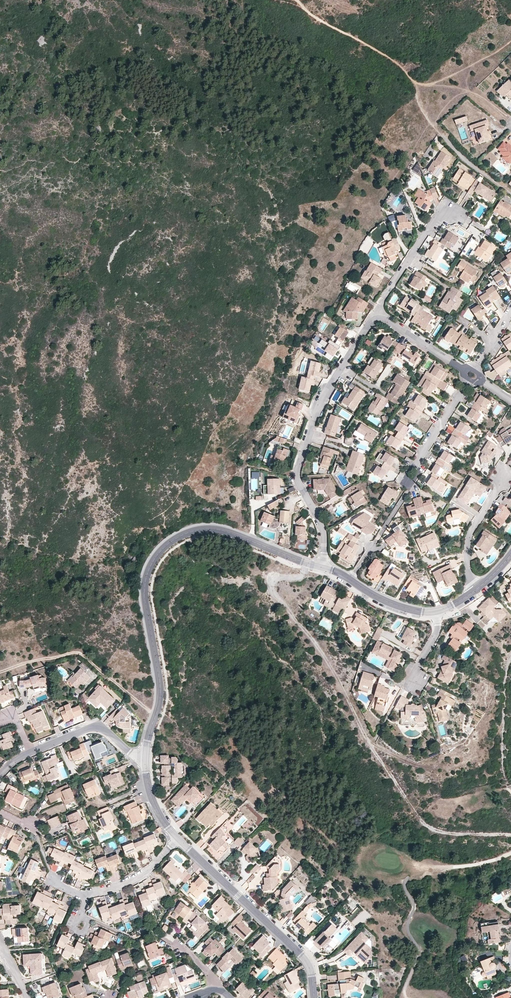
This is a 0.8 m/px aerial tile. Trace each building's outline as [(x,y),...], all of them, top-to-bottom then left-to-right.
[(509,80),(497,91),(504,98),(508,94),(509,95),(509,98),(510,98),(510,82),(509,80)] [(488,120),(470,126),(472,131),(475,130),(480,144),(491,140),(489,135),(488,132),(486,127),(490,125),(488,120)] [(510,148),(510,147),(510,146),(508,143),(507,145),(504,142),(498,149),(501,152),(500,153),(504,156),(510,162),(510,148)] [(441,152),(435,162),(434,161),(428,170),(431,172),(430,173),(437,177),(445,166),(446,167),(448,163),(447,162),(450,157),(441,152)] [(413,169),(418,173),(422,168),(416,164),(413,169)] [(474,182),(476,180),(472,177),(459,169),(454,178),(459,181),(466,185),(464,188),(469,191),(474,182)] [(474,182),(469,191),(468,193),(473,196),(475,192),(483,197),(484,195),(491,200),(496,194),(480,183),(478,185),(474,182)] [(435,187),(430,189),(430,191),(434,198),(438,196),(435,187)] [(428,195),(421,190),(416,197),(418,198),(415,202),(418,204),(417,206),(425,211),(426,210),(428,206),(430,207),(432,204),(429,202),(430,200),(434,198),(430,191),(428,195)] [(497,214),(498,212),(505,216),(509,218),(510,216),(510,215),(510,206),(505,202),(504,203),(500,201),(493,212),(497,214)] [(388,216),(390,222),(396,220),(394,214),(388,216)] [(402,216),(397,216),(398,220),(399,220),(399,225),(397,226),(398,231),(412,229),(411,222),(409,222),(408,219),(402,219),(402,216)] [(449,232),(447,235),(445,239),(443,238),(440,243),(441,244),(449,249),(452,244),(454,246),(459,238),(449,232)] [(400,248),(396,238),(392,240),(392,241),(388,243),(387,245),(382,247),(383,251),(385,251),(388,258),(397,253),(396,250),(400,248)] [(441,244),(440,243),(434,240),(432,243),(434,244),(430,250),(426,257),(434,262),(443,250),(439,247),(441,244)] [(482,248),(477,256),(486,262),(491,254),(492,255),(496,247),(486,240),(481,247),(482,248)] [(508,258),(501,262),(506,272),(507,271),(510,269),(510,262),(508,258)] [(457,267),(460,269),(462,267),(465,269),(462,273),(459,278),(468,283),(474,275),(475,276),(478,271),(461,261),(457,267)] [(382,269),(375,266),(371,274),(372,275),(368,282),(375,286),(377,286),(378,284),(377,282),(379,282),(380,280),(379,278),(376,277),(374,276),(376,271),(378,272),(380,273),(382,269)] [(501,285),(505,283),(507,281),(501,271),(494,276),(500,286),(501,285)] [(425,281),(427,278),(417,272),(411,281),(413,282),(411,285),(416,289),(417,288),(420,290),(423,286),(424,287),(425,286),(426,286),(426,285),(427,284),(427,283),(426,283),(426,282),(425,281)] [(485,289),(487,292),(492,298),(494,297),(498,294),(499,294),(493,284),(485,289)] [(463,293),(452,287),(449,291),(451,293),(448,298),(445,297),(441,301),(447,305),(444,310),(450,314),(453,309),(457,311),(464,300),(460,298),(463,293)] [(494,301),(492,298),(487,292),(480,296),(487,306),(487,305),(491,303),(494,301)] [(367,302),(359,297),(357,300),(353,298),(343,312),(347,312),(347,319),(357,320),(357,312),(362,312),(368,303),(367,302)] [(420,306),(419,305),(406,297),(400,305),(406,309),(406,308),(409,309),(412,311),(411,314),(414,316),(416,314),(419,309),(420,306)] [(376,302),(370,298),(367,302),(368,303),(373,306),(376,302)] [(447,305),(441,301),(438,307),(444,310),(447,305)] [(478,317),(482,315),(485,313),(479,303),(472,308),(478,318),(479,317),(478,317)] [(428,325),(433,318),(422,311),(419,309),(416,314),(414,316),(411,321),(414,324),(415,322),(426,329),(425,330),(429,333),(433,328),(428,325)] [(345,330),(347,327),(340,323),(338,326),(340,328),(335,336),(338,338),(335,343),(339,346),(348,332),(346,331),(345,330)] [(456,344),(457,344),(463,333),(459,331),(458,333),(451,328),(445,338),(456,345),(456,344)] [(469,337),(463,333),(457,344),(461,345),(461,347),(461,348),(462,348),(463,348),(464,348),(465,348),(469,340),(468,339),(469,337)] [(501,339),(509,350),(510,349),(510,337),(509,334),(501,339)] [(391,339),(392,338),(389,336),(388,337),(385,335),(379,345),(379,346),(380,347),(381,348),(382,348),(384,348),(388,350),(390,346),(394,349),(399,343),(395,340),(394,341),(391,339)] [(469,340),(465,348),(468,350),(468,351),(469,352),(470,353),(471,353),(472,353),(472,352),(477,344),(476,343),(477,341),(471,338),(469,340)] [(339,346),(335,343),(329,340),(327,343),(322,340),(319,344),(326,349),(324,352),(327,354),(325,357),(330,360),(332,357),(333,357),(340,347),(339,346)] [(411,352),(411,351),(408,348),(404,345),(403,346),(399,343),(394,349),(399,352),(399,353),(411,361),(411,360),(416,362),(420,356),(416,353),(415,354),(414,356),(410,353),(411,352)] [(498,358),(505,369),(510,365),(510,362),(509,358),(510,357),(510,353),(509,351),(498,358)] [(505,369),(498,358),(490,363),(495,370),(498,374),(499,374),(500,376),(507,371),(505,369)] [(384,364),(376,359),(371,367),(368,365),(366,369),(367,370),(365,373),(374,379),(383,365),(384,364)] [(313,380),(314,376),(320,377),(321,373),(319,373),(321,364),(310,361),(306,378),(301,378),(299,390),(309,392),(310,385),(311,380),(313,380)] [(425,375),(439,384),(441,381),(440,380),(445,372),(443,371),(444,369),(437,364),(436,367),(431,374),(427,371),(425,375)] [(498,374),(495,370),(491,373),(490,371),(485,374),(486,376),(493,380),(500,376),(499,374),(498,374)] [(444,382),(448,375),(445,373),(445,372),(440,380),(441,381),(444,382)] [(389,393),(385,398),(387,399),(391,402),(396,405),(410,383),(398,375),(393,382),(397,385),(391,394),(389,393)] [(439,384),(425,375),(423,378),(427,380),(422,388),(431,394),(433,390),(436,387),(437,388),(439,384)] [(444,382),(441,381),(437,388),(443,391),(448,385),(444,382)] [(354,410),(365,392),(355,386),(348,398),(345,397),(342,402),(354,410)] [(385,398),(377,393),(375,397),(378,398),(375,402),(374,405),(371,403),(367,409),(377,415),(379,411),(380,410),(381,411),(382,411),(384,408),(382,406),(385,402),(387,399),(385,398)] [(410,401),(409,404),(415,408),(422,412),(424,409),(423,408),(425,404),(428,401),(419,395),(414,402),(412,401),(410,401)] [(471,400),(469,403),(473,406),(479,410),(487,415),(489,412),(485,409),(489,402),(480,396),(476,403),(474,402),(471,400)] [(293,409),(289,408),(286,416),(285,421),(290,422),(291,418),(295,420),(297,415),(298,411),(300,411),(301,406),(295,403),(293,409)] [(479,410),(473,406),(471,409),(472,409),(470,413),(467,417),(476,423),(481,415),(477,413),(479,410)] [(422,412),(415,408),(413,411),(410,409),(405,416),(414,422),(416,418),(419,414),(420,415),(422,412)] [(331,414),(324,432),(334,436),(341,418),(331,414)] [(291,418),(290,422),(295,424),(298,415),(297,415),(295,420),(291,418)] [(378,433),(360,422),(356,429),(366,435),(364,438),(372,442),(378,433)] [(460,422),(458,426),(455,430),(454,429),(452,432),(460,436),(462,433),(465,435),(469,428),(460,422)] [(399,432),(397,435),(404,440),(406,437),(404,436),(407,432),(409,428),(400,423),(395,430),(399,432)] [(449,425),(445,431),(451,434),(454,428),(449,425)] [(496,436),(502,445),(507,443),(507,444),(510,441),(510,427),(506,429),(504,426),(501,428),(499,433),(500,434),(496,436)] [(452,432),(450,434),(452,435),(449,439),(447,443),(456,449),(461,441),(458,439),(460,436),(452,432)] [(397,435),(395,438),(391,436),(386,443),(396,449),(398,446),(401,442),(402,443),(404,440),(397,435)] [(355,437),(346,436),(345,443),(351,444),(357,440),(358,440),(359,438),(355,436),(355,437)] [(496,444),(488,440),(481,451),(483,453),(480,458),(481,462),(486,461),(487,462),(491,455),(492,456),(495,452),(495,453),(497,451),(496,449),(495,449),(493,448),(496,444)] [(414,441),(411,446),(416,450),(420,445),(414,441)] [(329,467),(334,450),(323,446),(322,452),(323,452),(322,456),(323,457),(322,459),(321,458),(319,464),(321,464),(329,467)] [(288,450),(283,448),(283,451),(278,449),(275,456),(273,462),(278,463),(282,465),(284,460),(285,456),(286,457),(288,450)] [(365,454),(353,450),(346,470),(347,470),(354,452),(364,456),(365,454)] [(375,460),(382,464),(389,468),(391,465),(390,465),(393,461),(395,457),(386,451),(384,453),(381,451),(375,460)] [(444,451),(442,455),(440,458),(438,458),(436,461),(444,466),(446,463),(449,465),(454,457),(444,451)] [(358,474),(364,456),(354,452),(347,470),(358,474)] [(275,456),(271,455),(269,462),(277,465),(278,463),(273,462),(275,456)] [(486,461),(481,462),(482,464),(489,461),(492,456),(491,455),(487,462),(486,461)] [(403,462),(409,465),(412,460),(406,457),(403,462)] [(444,466),(436,461),(434,464),(435,465),(433,469),(431,472),(432,473),(440,478),(445,471),(442,469),(444,466)] [(387,472),(389,468),(382,464),(380,467),(377,465),(372,473),(381,479),(383,476),(386,471),(387,472)] [(440,478),(432,473),(430,476),(432,477),(429,481),(426,485),(435,491),(441,483),(445,486),(447,482),(440,478)] [(458,497),(465,501),(473,488),(474,489),(475,488),(482,493),(487,486),(471,476),(458,497)] [(280,478),(268,479),(268,494),(280,494),(280,478)] [(325,491),(331,499),(340,494),(330,478),(313,479),(314,490),(319,489),(322,487),(325,487),(326,489),(325,491)] [(445,486),(441,483),(435,491),(440,494),(445,486)] [(353,490),(351,487),(343,492),(340,493),(342,497),(349,494),(351,497),(354,503),(351,505),(350,505),(353,510),(365,502),(365,500),(360,491),(359,492),(357,488),(353,490)] [(395,500),(399,493),(396,491),(395,492),(392,490),(388,487),(382,497),(390,501),(392,498),(395,500)] [(473,488),(465,501),(467,503),(475,492),(480,496),(482,493),(475,488),(474,489),(473,488)] [(421,496),(417,497),(421,511),(429,509),(430,511),(434,509),(431,498),(426,499),(427,501),(423,502),(422,501),(421,496)] [(387,506),(390,501),(382,497),(379,501),(387,506)] [(413,499),(414,503),(415,505),(412,506),(411,504),(407,506),(410,517),(415,515),(414,513),(421,511),(417,497),(413,499)] [(279,504),(276,500),(268,504),(270,509),(279,504)] [(501,505),(495,513),(495,515),(496,516),(492,523),(498,531),(505,524),(503,523),(508,516),(509,516),(510,513),(510,511),(501,505)] [(448,521),(454,520),(454,519),(460,518),(465,522),(469,515),(464,511),(459,508),(451,510),(452,513),(447,514),(446,516),(448,521)] [(269,525),(268,527),(270,528),(271,528),(272,528),(274,528),(276,527),(278,526),(278,525),(279,525),(280,523),(280,521),(288,522),(289,509),(280,509),(280,518),(275,519),(274,519),(273,518),(274,516),(265,511),(261,520),(269,525)] [(363,529),(362,531),(361,532),(367,535),(371,534),(376,527),(368,522),(371,517),(364,513),(353,520),(352,522),(363,529)] [(299,524),(302,522),(306,519),(303,516),(297,521),(299,524)] [(350,524),(362,531),(363,529),(352,522),(350,524)] [(393,527),(395,530),(396,531),(394,533),(386,539),(390,544),(398,539),(400,539),(403,544),(407,541),(408,541),(404,536),(405,535),(400,528),(401,527),(398,524),(393,527)] [(301,526),(300,526),(296,525),(295,533),(297,533),(297,537),(298,539),(304,539),(306,537),(306,534),(305,534),(305,530),(305,526),(301,526)] [(434,531),(420,538),(419,536),(415,538),(422,552),(428,549),(429,550),(433,548),(432,546),(435,545),(435,547),(440,544),(434,531)] [(483,532),(478,539),(480,541),(478,543),(476,547),(483,552),(488,545),(491,547),(496,540),(483,532)] [(357,539),(349,533),(343,542),(341,541),(335,550),(340,553),(346,557),(345,559),(350,562),(354,555),(353,555),(350,553),(355,544),(354,543),(357,539)] [(398,539),(390,544),(392,547),(396,544),(404,546),(403,544),(400,539),(398,539)] [(350,553),(353,555),(359,546),(355,544),(350,553)] [(483,552),(476,547),(474,549),(485,557),(491,547),(488,545),(483,552)] [(346,557),(340,553),(338,556),(349,564),(350,562),(345,559),(346,557)] [(383,576),(380,574),(378,573),(381,569),(383,568),(384,565),(379,563),(380,561),(377,559),(375,559),(372,564),(371,564),(368,570),(370,571),(367,576),(374,580),(373,581),(378,584),(382,578),(383,576)] [(450,564),(439,570),(440,571),(433,575),(438,583),(445,580),(447,585),(453,582),(452,580),(457,578),(454,572),(453,573),(451,570),(453,569),(450,564)] [(405,575),(394,568),(393,570),(389,567),(383,576),(382,578),(386,581),(388,579),(391,581),(392,579),(394,581),(395,583),(398,586),(405,575)] [(414,581),(409,577),(405,585),(408,587),(407,589),(411,591),(410,593),(412,594),(411,595),(411,596),(411,597),(412,597),(413,598),(414,598),(415,598),(416,598),(417,596),(422,587),(418,585),(413,582),(414,581)] [(459,582),(457,578),(452,580),(453,582),(447,585),(448,587),(459,582)] [(334,588),(326,584),(321,595),(324,597),(330,600),(332,596),(334,597),(336,593),(338,590),(334,588)] [(422,599),(427,590),(422,587),(417,596),(422,599)] [(346,596),(344,595),(343,597),(336,593),(334,597),(337,598),(334,605),(340,609),(342,605),(343,603),(347,605),(352,597),(347,595),(346,596)] [(330,600),(324,597),(322,602),(327,605),(330,600)] [(489,598),(486,601),(486,602),(484,604),(482,604),(479,608),(482,612),(481,613),(484,617),(481,620),(486,624),(494,617),(499,622),(506,614),(502,610),(497,610),(494,608),(496,605),(489,598)] [(351,617),(345,619),(346,625),(351,624),(352,623),(359,627),(361,634),(369,631),(368,624),(364,623),(365,622),(363,620),(365,617),(356,612),(354,616),(355,616),(356,617),(354,619),(353,619),(351,617)] [(450,630),(454,632),(451,635),(454,637),(449,644),(456,649),(460,641),(459,640),(461,637),(462,638),(467,630),(466,630),(468,627),(469,629),(470,627),(471,627),(472,626),(472,625),(473,624),(466,619),(464,623),(460,621),(457,622),(456,623),(455,622),(450,630)] [(378,627),(375,632),(380,635),(383,629),(378,627)] [(413,638),(416,632),(408,628),(402,639),(405,640),(403,644),(409,647),(411,644),(410,643),(411,640),(411,638),(412,637),(413,638)] [(371,652),(377,655),(378,652),(392,658),(388,668),(394,671),(400,659),(395,656),(398,650),(377,640),(371,652)] [(378,652),(377,655),(388,660),(385,666),(388,668),(392,658),(378,652)] [(457,662),(447,656),(445,660),(446,661),(445,664),(445,665),(442,666),(441,666),(442,670),(438,677),(443,680),(445,677),(452,675),(452,673),(451,669),(454,668),(457,662)] [(81,669),(77,672),(76,674),(75,673),(68,680),(77,688),(80,685),(81,684),(82,686),(90,677),(81,669)] [(366,674),(366,673),(362,672),(359,683),(371,687),(374,675),(369,674),(368,675),(366,674)] [(39,675),(30,677),(31,679),(26,681),(20,680),(21,688),(28,688),(33,686),(34,688),(40,686),(46,686),(46,678),(42,677),(40,678),(39,675)] [(382,685),(377,684),(374,696),(378,697),(375,706),(384,709),(389,690),(384,688),(381,688),(381,686),(382,685)] [(7,685),(3,687),(5,690),(0,691),(1,692),(0,693),(0,703),(16,697),(13,690),(10,692),(7,685)] [(88,699),(95,706),(101,700),(109,707),(115,700),(101,685),(88,699)] [(447,717),(445,709),(448,704),(451,705),(453,705),(455,701),(449,698),(451,694),(441,688),(437,695),(442,698),(437,706),(435,707),(435,704),(431,705),(433,714),(437,712),(439,719),(447,717)] [(408,701),(401,697),(395,707),(401,711),(401,715),(401,719),(407,720),(408,718),(415,718),(415,719),(418,722),(420,722),(423,721),(422,718),(427,716),(422,705),(417,706),(417,705),(415,706),(415,705),(414,704),(413,703),(412,704),(412,705),(412,706),(409,706),(408,701)] [(101,700),(95,706),(97,707),(101,703),(107,708),(109,707),(101,700)] [(75,717),(83,714),(80,705),(72,708),(70,704),(60,708),(65,722),(70,719),(69,717),(74,715),(75,717)] [(35,708),(25,712),(26,717),(27,716),(29,722),(32,721),(33,720),(35,723),(33,724),(35,728),(36,728),(37,727),(39,732),(44,730),(43,727),(49,725),(43,711),(37,713),(35,708)] [(121,728),(122,729),(130,728),(131,721),(126,721),(127,717),(130,713),(124,708),(120,711),(117,708),(114,712),(109,717),(113,720),(114,719),(117,721),(117,722),(117,723),(117,724),(117,725),(118,726),(118,727),(119,727),(120,728),(121,728)] [(407,720),(401,719),(401,726),(416,724),(417,728),(421,729),(421,727),(424,727),(425,726),(423,721),(420,722),(418,722),(415,719),(415,718),(408,718),(407,720)] [(14,742),(13,740),(10,732),(0,736),(0,737),(1,740),(0,741),(0,746),(1,746),(3,746),(4,750),(14,746),(13,743),(14,742)] [(91,740),(84,743),(87,751),(91,749),(96,760),(103,757),(101,754),(101,753),(107,750),(107,749),(105,745),(103,741),(93,746),(91,740)] [(87,751),(84,743),(80,745),(81,746),(81,748),(71,752),(70,751),(67,752),(71,760),(73,759),(75,761),(77,764),(91,758),(87,751)] [(108,748),(107,749),(107,750),(101,753),(101,754),(103,757),(111,753),(108,748)] [(56,754),(51,756),(52,758),(42,762),(47,774),(46,775),(49,781),(60,777),(55,765),(57,764),(59,763),(56,754)] [(165,765),(162,765),(163,775),(165,775),(165,777),(162,777),(162,785),(170,785),(170,782),(172,782),(172,783),(177,783),(179,781),(179,777),(183,777),(186,774),(185,766),(182,763),(178,763),(178,759),(176,757),(172,757),(172,759),(169,758),(169,755),(161,755),(161,764),(165,764),(165,765)] [(40,779),(41,779),(38,770),(33,771),(31,767),(18,772),(23,782),(35,777),(36,778),(39,777),(40,779)] [(119,782),(115,773),(114,773),(112,769),(110,771),(111,774),(103,777),(106,783),(109,782),(112,788),(118,786),(117,783),(119,782)] [(124,783),(119,771),(115,773),(119,782),(117,783),(118,786),(124,783)] [(101,794),(95,779),(90,782),(83,784),(87,794),(94,791),(95,793),(97,796),(101,794)] [(18,789),(9,784),(5,792),(9,793),(6,799),(12,802),(12,801),(19,805),(24,796),(17,792),(18,789)] [(63,793),(68,804),(75,801),(73,797),(74,797),(70,787),(69,788),(67,784),(53,790),(54,793),(48,795),(51,803),(58,800),(57,799),(56,796),(63,793)] [(191,789),(186,784),(175,796),(180,801),(182,798),(184,801),(189,805),(191,804),(195,808),(203,800),(198,795),(201,793),(200,792),(195,788),(194,789),(192,788),(191,789)] [(201,792),(200,792),(201,793),(198,795),(203,800),(206,797),(201,792)] [(66,805),(68,804),(63,793),(56,796),(57,799),(62,797),(66,805)] [(12,802),(6,799),(5,801),(20,808),(25,796),(24,796),(19,805),(12,801),(12,802)] [(175,796),(172,799),(179,806),(184,801),(182,798),(180,801),(175,796)] [(137,806),(136,801),(124,806),(126,811),(127,811),(133,824),(143,819),(140,811),(137,806)] [(207,826),(209,823),(212,820),(215,823),(223,814),(211,803),(197,818),(200,821),(201,820),(207,826)] [(109,811),(107,807),(97,811),(100,818),(99,819),(103,828),(104,828),(109,826),(110,829),(115,826),(112,820),(114,819),(110,811),(109,811)] [(74,832),(82,828),(87,826),(84,819),(81,820),(78,812),(68,816),(71,824),(71,825),(74,832)] [(59,815),(47,820),(51,829),(63,824),(59,815)] [(2,826),(0,825),(0,837),(2,838),(3,836),(7,838),(12,829),(7,827),(7,828),(2,826)] [(212,836),(215,839),(210,844),(217,851),(219,849),(220,848),(222,849),(220,851),(226,852),(231,846),(222,838),(226,834),(220,827),(212,836)] [(16,831),(12,829),(7,838),(12,840),(9,846),(19,851),(23,842),(17,839),(18,836),(19,835),(15,833),(16,831)] [(144,839),(149,852),(153,851),(150,844),(157,842),(154,834),(144,838),(144,839)] [(240,847),(245,841),(240,836),(235,842),(240,847)] [(134,843),(137,851),(144,849),(146,855),(150,854),(149,852),(144,839),(134,843)] [(133,842),(123,846),(126,854),(131,852),(133,852),(133,853),(135,858),(139,857),(137,851),(134,843),(133,842)] [(250,842),(242,851),(245,854),(246,852),(247,851),(249,853),(248,854),(246,857),(248,862),(253,861),(251,855),(255,854),(256,858),(260,857),(257,847),(256,848),(250,842)] [(49,847),(47,852),(51,854),(51,856),(54,857),(57,859),(56,861),(55,864),(58,866),(59,866),(59,865),(64,853),(54,848),(54,849),(49,847)] [(64,853),(59,865),(62,866),(64,863),(65,861),(68,862),(72,864),(74,860),(75,856),(65,851),(64,853)] [(117,854),(106,858),(111,870),(112,872),(116,871),(114,866),(113,865),(116,864),(120,862),(117,854)] [(105,856),(95,860),(98,868),(105,865),(106,867),(107,872),(111,870),(105,856)] [(276,881),(276,872),(280,868),(280,860),(276,856),(266,866),(270,869),(270,873),(267,873),(267,877),(264,877),(265,884),(263,885),(263,890),(273,889),(279,883),(276,881)] [(39,863),(31,859),(29,864),(26,869),(40,876),(42,872),(38,870),(36,869),(37,866),(39,863)] [(72,864),(70,868),(73,870),(77,871),(74,877),(78,878),(84,865),(74,860),(72,864)] [(183,873),(178,869),(177,867),(170,861),(163,869),(176,881),(179,877),(182,880),(188,873),(185,870),(183,873)] [(251,871),(254,873),(260,867),(257,864),(251,871)] [(94,871),(83,866),(78,878),(77,879),(81,881),(82,878),(83,876),(87,877),(90,879),(94,871)] [(22,880),(30,883),(31,880),(33,876),(35,877),(38,879),(40,876),(26,869),(22,879),(22,880)] [(206,887),(208,884),(200,877),(194,883),(193,882),(190,885),(191,887),(188,889),(196,896),(202,890),(203,891),(207,888),(206,887)] [(153,882),(158,896),(166,893),(161,881),(159,882),(157,883),(156,881),(155,879),(152,880),(153,882)] [(293,886),(295,885),(291,881),(283,889),(283,890),(282,891),(284,894),(287,894),(286,898),(283,898),(280,900),(280,902),(279,903),(282,913),(293,909),(290,898),(288,898),(289,895),(291,895),(293,896),(298,891),(293,886)] [(150,887),(146,889),(150,901),(158,898),(158,896),(153,882),(149,883),(150,886),(150,887)] [(146,888),(142,890),(143,892),(143,894),(142,894),(139,895),(143,907),(151,904),(150,901),(146,889),(146,888)] [(38,892),(32,903),(40,907),(41,906),(47,891),(44,890),(43,892),(42,894),(40,893),(38,892)] [(47,891),(41,906),(49,910),(52,901),(53,899),(51,898),(49,897),(50,896),(51,893),(47,891)] [(228,908),(230,907),(230,906),(224,900),(225,899),(221,896),(212,906),(218,912),(222,916),(225,920),(230,915),(231,916),(234,912),(231,909),(230,910),(228,908)] [(116,905),(121,917),(128,914),(124,901),(123,899),(119,900),(120,903),(121,904),(119,904),(116,905)] [(58,900),(57,902),(57,903),(55,903),(52,901),(49,910),(47,913),(55,916),(60,904),(61,901),(58,900)] [(127,900),(124,901),(129,916),(137,913),(133,902),(129,904),(128,902),(127,900)] [(102,902),(103,905),(103,906),(102,907),(99,908),(103,919),(111,916),(107,904),(106,901),(102,902)] [(185,924),(188,918),(192,912),(189,910),(190,909),(179,902),(173,912),(183,918),(181,921),(185,924)] [(3,904),(3,909),(4,915),(2,915),(2,919),(5,919),(6,924),(17,923),(16,918),(13,918),(13,914),(17,914),(17,910),(21,910),(20,905),(12,906),(11,903),(3,904)] [(110,903),(107,904),(111,916),(113,920),(121,917),(116,905),(114,906),(112,907),(112,906),(110,903)] [(55,916),(53,919),(61,923),(66,912),(64,910),(62,910),(63,908),(64,906),(60,904),(55,916)] [(193,911),(192,912),(188,918),(192,922),(191,923),(193,925),(191,927),(190,928),(194,931),(197,934),(198,933),(201,935),(209,926),(202,920),(198,916),(193,911)] [(302,912),(302,911),(293,921),(296,924),(295,925),(299,930),(301,928),(304,931),(308,935),(316,926),(312,923),(309,926),(305,923),(304,924),(301,921),(303,920),(305,917),(304,916),(305,914),(302,912)] [(218,912),(215,915),(223,922),(225,920),(222,916),(218,912)] [(240,914),(231,923),(234,927),(232,929),(243,939),(252,931),(240,921),(244,917),(240,914)] [(329,927),(334,932),(338,927),(333,923),(329,927)] [(500,937),(498,930),(500,929),(499,924),(481,926),(482,932),(490,931),(491,938),(488,939),(488,940),(488,944),(498,942),(498,938),(500,937)] [(329,927),(325,931),(331,936),(334,932),(329,927)] [(13,935),(18,935),(19,942),(29,941),(27,928),(12,928),(13,935)] [(96,931),(94,935),(106,940),(107,941),(112,943),(115,935),(101,929),(99,933),(98,933),(96,931)] [(325,947),(324,950),(325,950),(326,950),(327,951),(328,951),(329,951),(330,951),(338,942),(330,935),(325,931),(325,930),(314,942),(319,947),(321,947),(323,945),(324,944),(326,946),(325,947)] [(349,955),(353,951),(356,948),(368,959),(372,959),(371,947),(367,943),(367,944),(366,943),(369,938),(362,932),(344,950),(349,955)] [(62,934),(57,945),(65,949),(69,940),(72,934),(68,933),(67,935),(67,936),(65,936),(62,934)] [(99,951),(101,947),(102,948),(106,940),(94,935),(91,934),(90,937),(92,938),(93,939),(91,943),(94,944),(93,946),(94,948),(99,951)] [(273,948),(268,944),(264,941),(266,939),(266,938),(263,935),(253,946),(260,953),(258,955),(263,959),(273,948)] [(75,947),(73,952),(81,956),(86,945),(83,944),(81,943),(82,942),(83,939),(79,938),(75,947)] [(205,949),(208,952),(212,956),(215,952),(218,949),(218,948),(221,945),(215,939),(213,941),(210,938),(205,942),(208,946),(205,949)] [(366,942),(371,946),(374,942),(370,938),(366,942)] [(166,942),(159,939),(157,943),(164,947),(166,942)] [(73,942),(69,940),(65,949),(63,954),(70,958),(73,952),(75,947),(73,946),(71,945),(72,944),(73,942)] [(151,960),(161,955),(159,950),(158,950),(155,942),(146,946),(149,953),(148,954),(151,960)] [(225,950),(221,945),(218,948),(218,949),(215,952),(219,956),(225,950)] [(230,958),(234,962),(236,960),(239,962),(243,958),(232,948),(228,952),(228,951),(222,957),(223,957),(217,964),(223,970),(229,963),(227,961),(230,958)] [(282,955),(283,954),(277,948),(268,957),(274,963),(273,964),(276,966),(280,971),(289,962),(285,959),(282,955)] [(356,948),(353,951),(357,954),(356,955),(366,964),(372,963),(372,959),(368,959),(356,948)] [(121,957),(116,959),(121,970),(126,968),(125,967),(134,963),(129,952),(121,955),(121,957)] [(24,954),(24,964),(32,964),(33,974),(42,973),(42,966),(41,953),(24,954)] [(495,960),(493,956),(480,961),(483,967),(484,972),(482,973),(481,974),(482,976),(484,977),(486,976),(490,975),(491,976),(496,974),(494,968),(495,968),(495,967),(495,966),(495,965),(495,964),(494,964),(494,963),(493,963),(491,963),(491,962),(495,960)] [(90,967),(86,969),(90,981),(95,980),(100,978),(98,973),(97,971),(108,966),(112,975),(118,972),(112,958),(101,962),(100,961),(89,966),(90,967)] [(234,962),(230,958),(227,961),(229,963),(223,970),(225,972),(234,962)] [(32,964),(24,964),(24,965),(30,965),(31,974),(33,974),(32,964)] [(176,972),(173,974),(173,976),(177,985),(181,984),(180,981),(185,979),(185,981),(195,977),(192,970),(188,971),(185,965),(175,968),(176,972)] [(97,971),(98,973),(107,969),(110,976),(112,975),(108,966),(97,971)] [(172,973),(170,967),(165,968),(167,973),(158,976),(157,974),(153,975),(154,978),(150,979),(153,986),(156,985),(157,988),(163,986),(164,989),(169,988),(167,984),(171,983),(169,978),(173,976),(173,974),(172,973)] [(296,968),(284,975),(287,981),(284,983),(286,988),(289,986),(292,992),(301,987),(299,984),(297,981),(299,980),(300,980),(296,973),(297,972),(296,968)] [(351,971),(343,972),(338,972),(339,980),(340,980),(340,983),(328,984),(328,988),(327,989),(329,991),(329,996),(335,996),(335,990),(341,990),(342,993),(346,993),(348,989),(354,989),(355,986),(362,989),(364,983),(363,982),(365,978),(359,975),(357,978),(351,975),(351,971)] [(196,980),(195,977),(185,981),(185,979),(180,981),(181,984),(181,986),(196,980)] [(236,988),(242,993),(243,992),(249,997),(255,990),(249,985),(248,986),(243,981),(236,988)] [(44,987),(46,992),(48,997),(56,997),(61,996),(55,982),(44,987)] [(85,991),(84,991),(82,986),(80,983),(69,987),(73,995),(75,995),(76,997),(80,997),(82,997),(87,995),(85,991)] [(139,983),(130,986),(131,990),(127,992),(130,997),(133,997),(138,996),(139,997),(144,996),(144,995),(149,993),(145,983),(140,985),(139,983)] [(259,995),(262,997),(278,997),(267,987),(259,995)] [(9,997),(7,997),(7,989),(0,990),(0,997),(9,997)]
